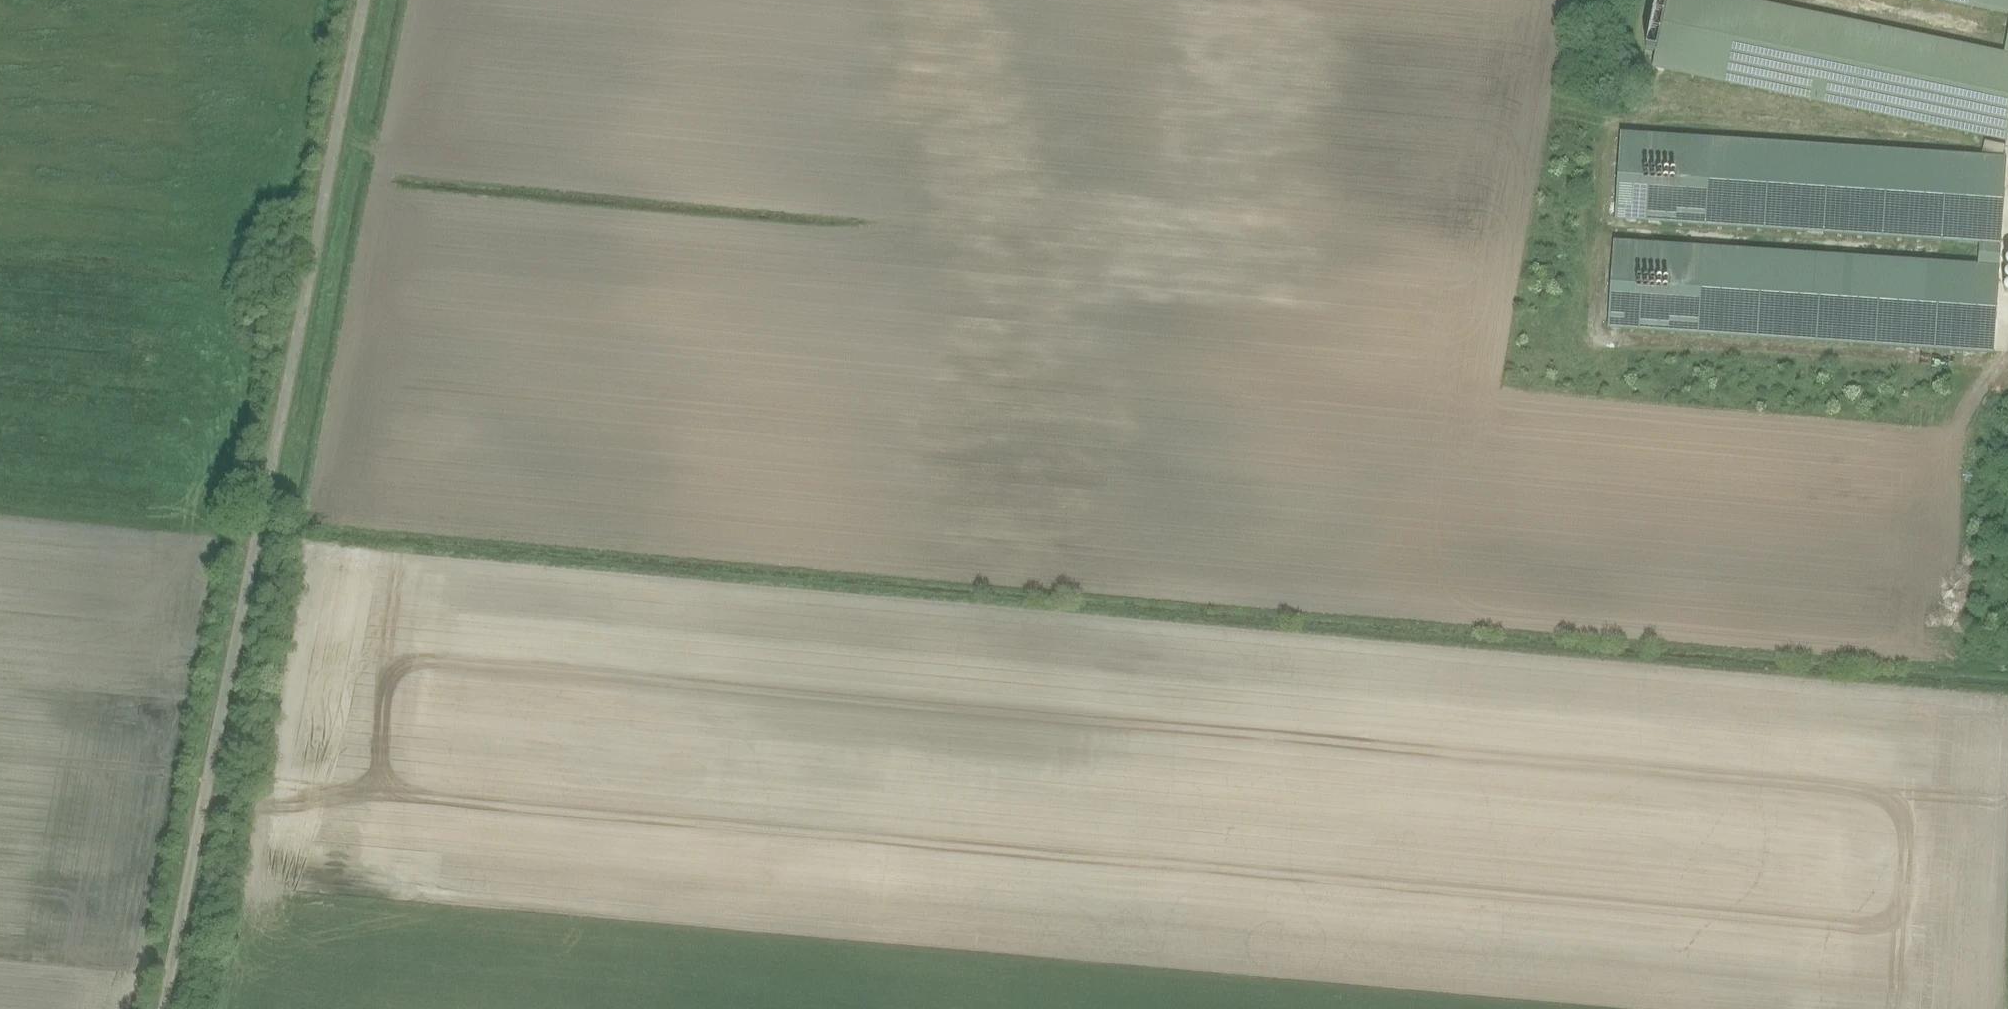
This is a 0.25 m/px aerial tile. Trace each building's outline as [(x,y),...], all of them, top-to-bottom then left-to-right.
[(1759,0),(1669,0),(1655,65),(2007,137),(2007,132),(2007,51),(1759,0)] [(2007,10),(2007,0),(1958,0),(2007,10)] [(2007,157),(1619,131),(1613,217),(2002,243),(2007,157)] [(1998,263),(1613,239),(1607,328),(1993,352),(1998,263)]
